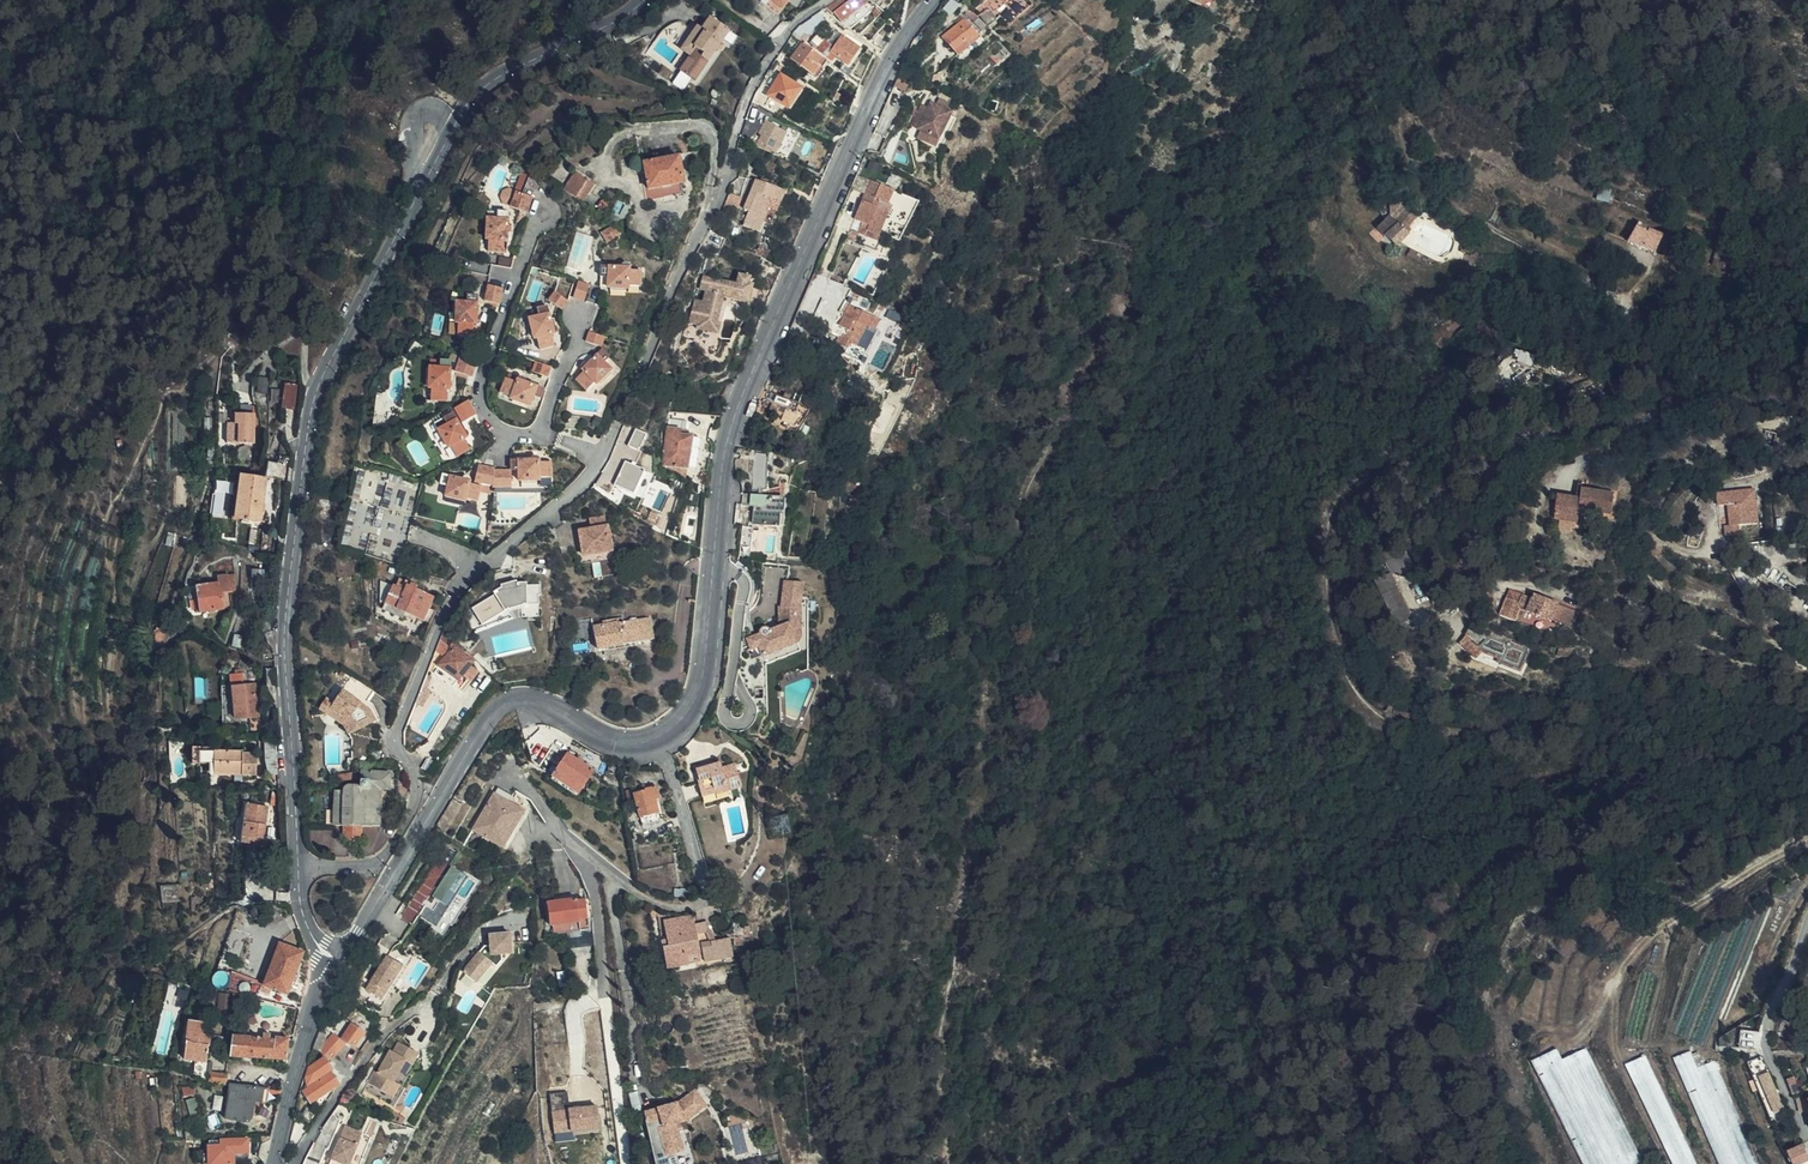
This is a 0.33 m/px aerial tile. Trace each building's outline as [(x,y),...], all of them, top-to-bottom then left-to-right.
[(867,0),(835,0),(828,6),(834,13),(837,11),(844,19),(867,0)] [(711,16),(703,28),(689,48),(698,55),(710,63),(732,30),(711,16)] [(979,32),(966,17),(944,35),(957,50),(979,32)] [(689,48),(703,28),(698,26),(681,50),(695,59),(698,55),(689,48)] [(880,45),(886,37),(875,31),(871,39),(880,45)] [(846,38),(855,44),(857,38),(849,33),(846,38)] [(860,47),(855,44),(846,38),(844,36),(833,51),(849,62),(860,47)] [(829,59),(804,41),(791,59),(814,75),(821,65),(824,66),(829,59)] [(669,79),(674,72),(665,65),(660,73),(669,79)] [(789,107),(801,88),(781,75),(769,95),(789,107)] [(849,100),(846,107),(851,112),(855,104),(849,100)] [(954,112),(932,102),(930,108),(920,129),(924,131),(942,139),(953,115),(954,112)] [(913,126),(920,129),(930,108),(923,105),(913,126)] [(780,150),(789,132),(779,127),(780,126),(766,119),(757,136),(763,139),(762,141),(780,150)] [(938,147),(942,139),(924,131),(920,139),(938,147)] [(685,181),(681,157),(645,163),(650,188),(685,181)] [(521,167),(515,187),(522,189),(529,169),(521,167)] [(578,172),(565,191),(579,200),(583,203),(596,184),(578,172)] [(893,192),(858,174),(853,189),(864,195),(853,218),(862,221),(868,225),(865,230),(877,236),(890,205),(888,204),(893,192)] [(758,229),(770,203),(773,195),(783,199),(787,190),(757,177),(744,208),(749,210),(743,223),(758,229)] [(742,190),(731,186),(724,203),(736,207),(742,190)] [(522,189),(515,187),(514,190),(510,205),(526,210),(531,192),(522,189)] [(502,203),(510,205),(514,190),(507,188),(502,190),(500,197),(502,203)] [(1606,201),(1609,190),(1598,188),(1595,198),(1606,201)] [(896,193),(893,192),(888,204),(890,205),(896,193)] [(919,204),(896,193),(890,205),(877,236),(875,240),(897,251),(919,204)] [(773,195),(770,203),(779,207),(783,199),(773,195)] [(1390,202),(1391,208),(1400,205),(1398,200),(1390,202)] [(1383,236),(1394,247),(1399,242),(1408,234),(1406,232),(1409,229),(1407,228),(1417,218),(1407,209),(1395,221),(1390,216),(1376,227),(1383,236)] [(513,236),(513,234),(509,230),(508,222),(508,211),(498,211),(499,218),(486,219),(487,239),(490,239),(491,252),(506,251),(505,238),(510,238),(513,236)] [(1725,228),(1727,216),(1715,214),(1714,226),(1725,228)] [(868,225),(862,221),(857,231),(875,240),(877,236),(865,230),(868,225)] [(619,237),(612,226),(603,232),(609,243),(619,237)] [(1654,251),(1660,239),(1634,227),(1627,240),(1654,251)] [(1410,236),(1408,234),(1399,242),(1407,251),(1401,257),(1428,270),(1435,264),(1437,260),(1406,245),(1410,236)] [(1724,268),(1728,256),(1716,253),(1712,264),(1724,268)] [(601,264),(601,275),(609,275),(609,287),(631,287),(631,283),(644,283),(645,268),(631,268),(631,265),(629,262),(626,262),(624,262),(622,265),(601,264)] [(704,281),(711,283),(720,285),(721,279),(723,274),(714,272),(713,276),(705,274),(704,281)] [(720,285),(711,283),(710,285),(706,302),(696,300),(690,321),(700,323),(699,328),(720,333),(722,323),(718,323),(725,297),(750,303),(755,285),(751,284),(753,277),(742,274),(741,278),(736,276),(734,283),(721,279),(720,285)] [(609,275),(601,275),(600,286),(609,287),(609,275)] [(586,300),(591,285),(580,281),(575,296),(586,300)] [(501,302),(504,288),(490,285),(487,299),(501,302)] [(858,291),(851,288),(846,297),(853,301),(858,291)] [(555,291),(549,300),(563,309),(569,299),(555,291)] [(546,312),(552,303),(539,294),(533,303),(546,312)] [(482,325),(482,322),(481,320),(479,319),(479,310),(479,299),(468,298),(468,307),(458,307),(457,325),(461,326),(460,338),(474,338),(474,326),(480,326),(482,325)] [(861,359),(876,329),(871,326),(875,318),(848,305),(843,315),(839,313),(830,332),(840,337),(837,343),(847,348),(845,351),(861,359)] [(554,331),(553,329),(550,328),(547,327),(543,320),(538,310),(528,316),(532,321),(523,326),(532,344),(536,342),(540,351),(552,345),(548,336),(552,334),(554,331)] [(550,328),(553,329),(547,318),(543,320),(547,327),(550,328)] [(1451,336),(1441,329),(1432,341),(1442,348),(1451,336)] [(602,347),(605,336),(590,332),(586,342),(602,347)] [(594,369),(590,370),(588,373),(588,375),(592,378),(586,387),(599,396),(605,386),(608,389),(620,371),(612,366),(616,360),(605,352),(599,362),(594,369)] [(583,366),(590,370),(594,369),(599,362),(596,360),(595,359),(594,359),(593,358),(592,358),(590,358),(590,359),(589,359),(588,360),(587,361),(586,362),(583,366)] [(473,382),(479,365),(460,359),(455,376),(473,382)] [(450,392),(450,390),(449,388),(447,386),(447,377),(448,362),(438,361),(437,371),(426,370),(425,392),(429,392),(428,405),(443,406),(444,393),(447,393),(450,392)] [(437,371),(438,361),(427,361),(426,370),(437,371)] [(550,377),(554,366),(537,361),(533,372),(550,377)] [(260,377),(258,392),(267,393),(269,378),(260,377)] [(513,400),(534,407),(537,397),(544,399),(548,390),(527,383),(527,381),(525,378),(522,378),(520,379),(518,383),(507,380),(502,393),(514,397),(513,400)] [(286,383),(282,407),(295,409),(299,384),(286,383)] [(779,396),(764,390),(761,401),(775,407),(779,396)] [(677,409),(683,411),(686,396),(676,395),(673,409),(677,409)] [(791,402),(779,396),(775,407),(772,414),(778,416),(776,422),(781,425),(782,423),(785,424),(783,427),(793,431),(804,413),(790,406),(791,402)] [(537,397),(534,407),(541,410),(544,399),(537,397)] [(456,414),(462,424),(464,422),(475,416),(467,400),(453,408),(456,414)] [(255,443),(256,413),(235,412),(235,423),(228,422),(227,442),(255,443)] [(466,432),(462,424),(456,414),(447,419),(451,428),(442,433),(451,449),(454,447),(458,455),(472,448),(467,440),(471,438),(472,436),(470,433),(469,433),(466,432)] [(579,428),(580,417),(566,415),(565,427),(579,428)] [(598,415),(593,423),(599,427),(604,419),(598,415)] [(464,422),(462,424),(466,432),(469,433),(470,433),(464,422)] [(689,469),(694,435),(681,433),(682,429),(670,427),(663,465),(689,469)] [(636,429),(631,444),(640,447),(645,433),(636,429)] [(1772,449),(1776,435),(1760,431),(1759,437),(1755,436),(1753,445),(1772,449)] [(702,437),(694,435),(689,469),(697,470),(702,437)] [(516,461),(516,471),(524,472),(524,482),(543,483),(543,479),(556,479),(557,466),(542,465),(542,460),(540,457),(538,457),(537,458),(536,460),(536,462),(516,461)] [(635,493),(646,471),(627,462),(616,484),(635,493)] [(486,483),(497,486),(499,471),(499,469),(483,464),(478,481),(486,483)] [(260,522),(266,479),(272,480),(274,471),(262,469),(261,477),(240,473),(234,519),(260,522)] [(516,487),(516,471),(499,471),(497,486),(516,487)] [(481,502),(483,493),(485,486),(473,483),(473,478),(472,476),(470,475),(467,475),(465,479),(446,473),(443,484),(452,487),(449,496),(468,502),(469,498),(481,502)] [(494,496),(497,486),(486,483),(485,486),(483,493),(494,496)] [(1581,493),(1586,493),(1586,490),(1578,489),(1577,501),(1581,501),(1581,493)] [(785,499),(775,498),(742,493),(740,504),(754,507),(751,524),(776,527),(778,512),(784,513),(785,499)] [(1616,498),(1605,496),(1586,493),(1581,493),(1581,501),(1577,501),(1558,498),(1554,522),(1558,523),(1571,525),(1579,526),(1580,521),(1585,522),(1591,516),(1612,518),(1613,518),(1616,498)] [(1757,525),(1757,515),(1761,515),(1762,502),(1745,505),(1744,495),(1728,497),(1728,506),(1719,507),(1720,518),(1730,517),(1731,527),(1723,528),(1724,540),(1739,538),(1738,527),(1757,525)] [(591,517),(592,525),(608,523),(607,515),(591,517)] [(1570,533),(1571,525),(1558,523),(1557,531),(1570,533)] [(591,526),(591,537),(604,536),(603,525),(591,526)] [(740,530),(737,555),(747,557),(750,531),(740,530)] [(604,536),(591,537),(581,538),(583,560),(609,557),(606,536),(604,536)] [(266,555),(268,556),(270,547),(260,544),(258,553),(266,555)] [(265,572),(251,572),(250,572),(250,592),(265,592),(265,572)] [(223,609),(220,595),(228,594),(226,578),(217,579),(218,584),(194,588),(198,614),(223,609)] [(496,594),(487,602),(488,606),(478,616),(486,628),(512,612),(528,605),(542,605),(542,596),(545,596),(543,585),(530,583),(529,581),(520,580),(520,578),(500,581),(500,583),(494,591),(496,594)] [(800,582),(782,580),(779,608),(777,607),(778,627),(768,630),(767,629),(765,628),(764,628),(763,628),(762,629),(761,630),(760,631),(760,632),(760,633),(760,634),(747,639),(750,649),(759,646),(762,655),(765,663),(781,657),(778,649),(795,643),(796,643),(796,642),(797,642),(798,641),(798,640),(799,639),(798,638),(798,607),(800,582)] [(404,592),(408,585),(397,581),(394,587),(404,592)] [(386,604),(394,587),(387,584),(381,595),(384,596),(381,603),(385,605),(386,604)] [(434,598),(408,585),(404,592),(394,587),(386,604),(404,612),(429,625),(436,611),(429,608),(434,598)] [(1413,622),(1399,594),(1383,601),(1397,631),(1413,622)] [(1554,619),(1560,604),(1535,595),(1528,612),(1553,622),(1554,619)] [(488,606),(487,602),(476,612),(478,616),(488,606)] [(400,620),(404,612),(386,604),(385,605),(383,611),(400,620)] [(1579,611),(1560,604),(1554,619),(1573,627),(1579,611)] [(517,620),(512,612),(486,628),(478,634),(481,639),(517,620)] [(655,639),(651,617),(624,622),(623,614),(594,619),(599,649),(655,639)] [(163,642),(163,631),(156,630),(153,637),(154,649),(160,648),(160,641),(163,642)] [(455,639),(447,632),(445,630),(440,641),(437,649),(448,657),(441,667),(461,681),(464,676),(472,682),(479,673),(471,667),(475,662),(462,653),(466,649),(455,639)] [(1483,650),(1471,637),(1465,643),(1477,656),(1483,650)] [(795,643),(778,649),(781,657),(798,651),(795,643)] [(765,663),(762,655),(752,659),(755,717),(768,716),(765,663)] [(461,681),(441,667),(436,674),(455,688),(461,681)] [(275,689),(274,672),(263,672),(265,690),(275,689)] [(427,674),(415,703),(423,706),(430,690),(429,689),(433,677),(427,674)] [(229,678),(233,720),(241,719),(256,718),(254,687),(241,688),(241,677),(229,678)] [(366,689),(351,679),(341,693),(357,703),(366,689)] [(353,709),(357,703),(341,693),(334,704),(331,710),(349,722),(354,733),(375,723),(370,712),(366,709),(362,715),(353,709)] [(331,710),(334,704),(326,699),(318,710),(342,725),(347,736),(354,733),(349,722),(331,710)] [(366,709),(357,703),(353,709),(362,715),(366,709)] [(241,719),(233,720),(233,730),(242,729),(241,719)] [(211,779),(263,777),(262,755),(249,756),(249,753),(210,754),(209,750),(190,749),(189,765),(210,766),(211,779)] [(602,769),(609,759),(604,757),(594,752),(589,763),(602,769)] [(587,767),(580,762),(569,754),(552,778),(578,795),(594,772),(587,767)] [(743,781),(738,765),(725,769),(723,763),(697,771),(706,799),(731,792),(729,785),(743,781)] [(333,793),(333,827),(342,826),(342,836),(362,836),(362,826),(380,826),(380,790),(390,790),(390,773),(361,773),(361,786),(346,787),(343,789),(342,792),(333,793)] [(397,791),(409,790),(406,775),(395,776),(397,791)] [(662,822),(656,800),(660,799),(657,787),(646,790),(646,792),(635,795),(644,827),(662,822)] [(491,798),(506,807),(510,799),(496,791),(491,798)] [(491,798),(475,828),(500,831),(499,851),(503,854),(523,816),(506,807),(491,798)] [(259,841),(264,810),(244,806),(238,845),(253,847),(254,840),(259,841)] [(500,831),(475,828),(471,835),(499,851),(500,831)] [(455,870),(444,886),(451,892),(456,884),(463,888),(469,879),(455,870)] [(451,892),(444,886),(443,887),(435,882),(428,893),(434,897),(420,918),(433,927),(438,918),(450,926),(464,905),(453,894),(451,892)] [(178,902),(177,885),(158,887),(159,904),(178,902)] [(453,894),(464,905),(466,903),(453,894)] [(589,918),(587,901),(578,902),(577,899),(548,903),(553,935),(581,931),(580,919),(589,918)] [(704,946),(707,965),(739,960),(736,940),(722,942),(708,925),(696,927),(694,917),(665,923),(668,942),(663,943),(668,971),(692,967),(691,959),(701,957),(698,939),(707,938),(712,945),(704,946)] [(336,935),(343,934),(342,928),(339,923),(337,920),(333,919),(329,919),(325,922),(319,927),(323,931),(329,934),(336,935)] [(738,925),(740,940),(748,938),(745,923),(738,925)] [(493,965),(494,936),(489,936),(488,947),(483,946),(460,970),(472,981),(490,963),(493,965)] [(510,937),(494,936),(493,965),(495,967),(499,963),(500,957),(509,957),(510,937)] [(294,975),(302,954),(279,946),(264,987),(287,996),(289,989),(292,991),(298,976),(294,975)] [(387,957),(375,950),(371,958),(379,963),(375,971),(378,973),(382,965),(387,957)] [(402,967),(387,957),(382,965),(378,973),(367,993),(383,1003),(402,967)] [(702,966),(701,957),(691,959),(692,967),(702,966)] [(739,960),(707,965),(708,969),(740,964),(739,960)] [(229,1021),(232,996),(224,996),(222,1011),(226,1012),(226,1020),(229,1021)] [(205,1065),(208,1037),(200,1036),(202,1026),(186,1023),(181,1062),(205,1065)] [(354,1048),(364,1033),(351,1026),(343,1041),(354,1048)] [(256,1060),(286,1061),(288,1040),(271,1038),(271,1040),(268,1040),(268,1037),(263,1036),(262,1040),(257,1040),(256,1060)] [(334,1037),(320,1053),(330,1061),(344,1046),(334,1037)] [(228,1038),(227,1059),(256,1060),(257,1040),(228,1038)] [(412,1067),(419,1056),(399,1043),(392,1054),(390,1053),(378,1072),(376,1070),(368,1083),(386,1094),(405,1062),(412,1067)] [(1587,1052),(1563,1063),(1557,1053),(1533,1065),(1582,1163),(1643,1163),(1587,1052)] [(1715,1063),(1698,1070),(1691,1054),(1674,1061),(1719,1163),(1759,1163),(1715,1063)] [(311,1105),(338,1086),(332,1076),(325,1079),(323,1075),(332,1070),(325,1059),(308,1070),(306,1079),(310,1085),(307,1087),(308,1090),(303,1093),(311,1105)] [(1646,1059),(1627,1068),(1673,1163),(1697,1163),(1646,1059)] [(389,1104),(412,1067),(405,1062),(386,1094),(368,1083),(365,1088),(382,1100),(389,1104)] [(1772,1108),(1783,1103),(1771,1074),(1760,1079),(1772,1108)] [(208,1075),(207,1085),(212,1086),(221,1087),(225,1087),(226,1077),(208,1075)] [(193,1097),(191,1087),(178,1090),(180,1100),(193,1097)] [(262,1095),(262,1090),(229,1087),(223,1122),(246,1126),(252,1121),(254,1105),(260,1105),(262,1095)] [(646,1110),(649,1119),(658,1117),(660,1126),(665,1144),(683,1140),(680,1130),(678,1120),(692,1117),(709,1104),(697,1089),(680,1101),(646,1110)] [(601,1128),(598,1105),(571,1108),(569,1091),(551,1093),(556,1133),(601,1128)] [(402,1119),(385,1112),(382,1121),(398,1128),(402,1119)] [(658,1117),(649,1119),(651,1129),(660,1126),(658,1117)] [(695,1126),(692,1117),(678,1120),(680,1130),(695,1126)] [(374,1122),(369,1136),(374,1138),(380,1125),(374,1122)] [(374,1138),(369,1136),(347,1127),(332,1163),(364,1163),(374,1138)] [(683,1140),(665,1144),(667,1152),(685,1148),(683,1140)] [(209,1154),(209,1163),(233,1163),(233,1156),(247,1155),(247,1143),(221,1144),(220,1150),(209,1150),(209,1154)] [(1788,1150),(1793,1163),(1801,1163),(1807,1162),(1807,1156),(1805,1145),(1788,1150)]
